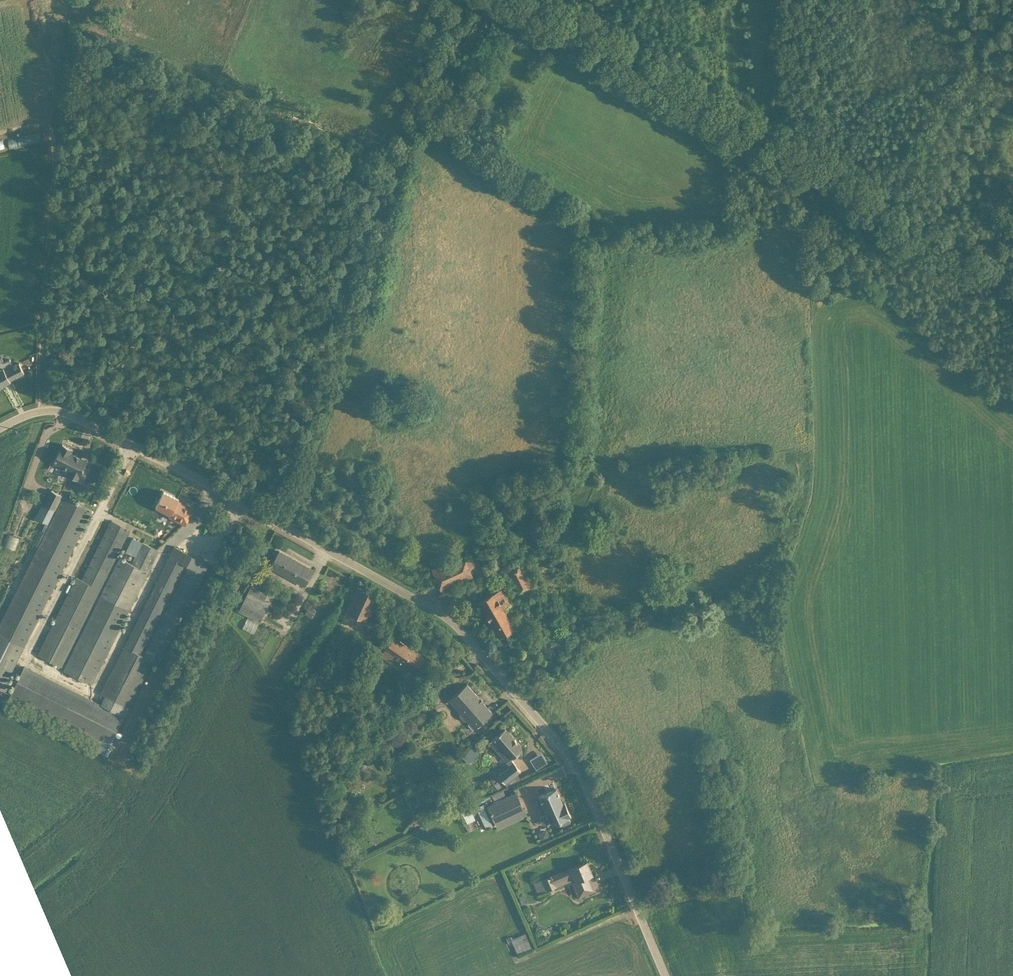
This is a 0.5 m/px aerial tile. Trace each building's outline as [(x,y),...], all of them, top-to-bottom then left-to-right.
[(355,78),(362,81),(367,68),(360,65),(355,78)] [(2,149),(15,148),(14,138),(1,139),(2,149)] [(20,385),(11,369),(0,375),(0,395),(20,385)] [(50,465),(79,480),(90,459),(61,444),(50,465)] [(97,511),(105,490),(99,487),(91,509),(97,511)] [(187,522),(195,506),(164,489),(155,506),(187,522)] [(45,504),(58,511),(0,625),(0,691),(2,692),(92,512),(51,491),(45,504)] [(131,532),(112,522),(109,528),(103,525),(100,531),(106,535),(82,580),(78,578),(37,656),(91,685),(160,554),(141,544),(131,564),(118,557),(131,532)] [(304,586),(314,569),(280,550),(270,567),(304,586)] [(103,705),(26,667),(12,696),(112,746),(200,570),(170,556),(100,694),(107,698),(103,705)] [(465,557),(433,570),(442,593),(475,579),(473,574),(480,571),(474,558),(467,561),(465,557)] [(536,589),(522,564),(509,570),(523,596),(536,589)] [(383,600),(358,587),(345,611),(371,624),(383,600)] [(255,635),(272,606),(264,601),(267,596),(253,588),(239,612),(248,617),(242,628),(255,635)] [(478,603),(499,639),(516,629),(504,609),(510,605),(501,590),(478,603)] [(298,616),(305,620),(309,611),(302,607),(298,616)] [(418,677),(429,661),(394,636),(380,655),(396,667),(399,663),(418,677)] [(475,730),(494,713),(467,683),(448,700),(475,730)] [(506,762),(523,747),(506,728),(489,743),(506,762)] [(508,786),(523,774),(516,766),(501,778),(508,786)] [(549,825),(571,817),(565,802),(562,803),(556,789),(537,796),(549,825)] [(528,817),(518,794),(489,806),(500,829),(528,817)] [(461,824),(469,819),(465,811),(456,816),(461,824)] [(532,833),(534,839),(540,837),(538,831),(532,833)] [(593,875),(587,861),(551,876),(556,888),(571,882),(578,899),(595,891),(589,876),(593,875)] [(527,949),(520,931),(505,937),(515,962),(529,957),(526,949),(527,949)]
